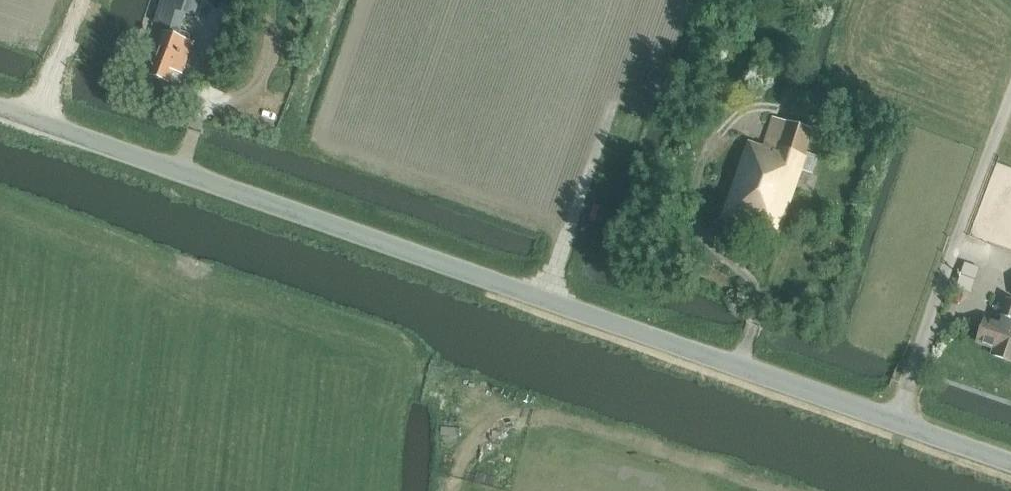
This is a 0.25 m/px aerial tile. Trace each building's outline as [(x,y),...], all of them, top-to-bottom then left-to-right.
[(165,32),(159,46),(161,47),(150,76),(170,85),(175,69),(184,72),(195,44),(190,42),(192,36),(181,32),(186,16),(194,19),(201,0),(162,0),(155,24),(167,28),(165,32)] [(813,136),(815,132),(773,118),(763,148),(749,144),(721,222),(777,242),(801,171),(812,175),(823,139),(813,136)] [(1010,365),(1010,345),(1009,344),(1010,339),(1010,301),(1007,300),(1002,316),(1000,315),(998,322),(986,318),(977,345),(995,351),(993,358),(1010,365)]
